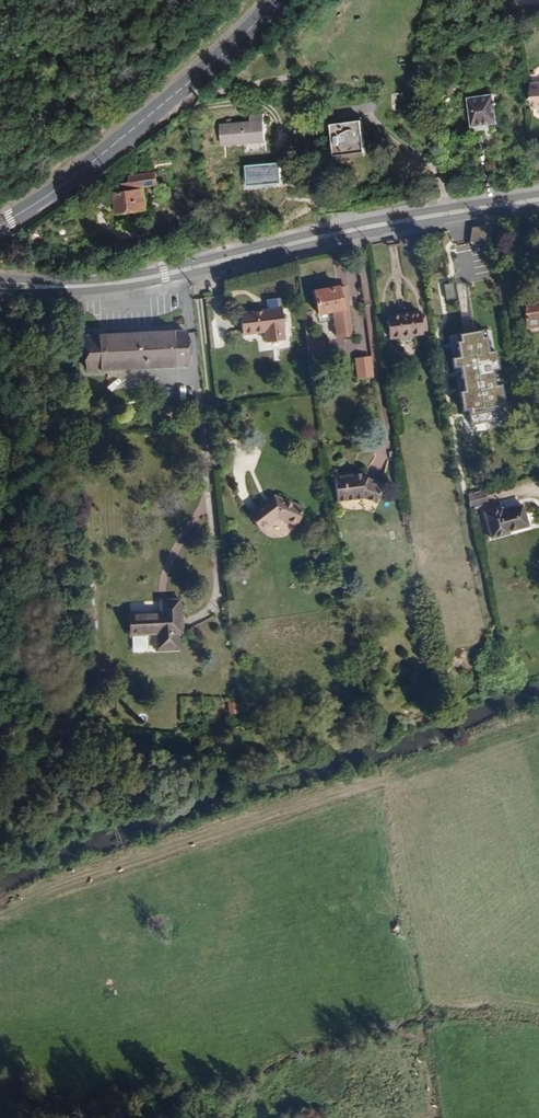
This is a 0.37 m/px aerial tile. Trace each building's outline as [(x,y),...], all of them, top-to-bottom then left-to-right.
[(498,123),(494,95),(469,98),(473,126),(489,124),(498,123)] [(251,121),(221,124),(222,145),(266,141),(264,114),(251,115),(251,121)] [(365,150),(362,121),(333,125),(336,153),(365,150)] [(337,159),(365,156),(365,150),(336,153),(337,159)] [(281,162),(248,165),(250,184),(283,181),(281,162)] [(147,211),(144,187),(158,185),(157,173),(132,176),(132,182),(130,182),(125,189),(128,189),(128,192),(115,194),(117,215),(147,211)] [(400,246),(399,240),(387,242),(388,248),(400,246)] [(467,251),(454,254),(457,267),(470,264),(467,251)] [(452,282),(441,284),(443,299),(454,298),(452,282)] [(331,313),(336,341),(350,338),(343,288),(337,289),(337,288),(313,292),(317,315),(331,313)] [(526,329),(538,327),(538,296),(522,299),(526,329)] [(266,311),(241,314),(243,336),(264,333),(265,343),(283,340),(282,330),(283,330),(278,298),(265,300),(266,311)] [(385,316),(389,339),(400,338),(400,340),(411,339),(411,336),(422,335),(422,332),(426,332),(424,315),(419,315),(419,311),(385,316)] [(314,342),(310,314),(307,315),(307,312),(302,312),(306,343),(314,342)] [(188,362),(186,327),(86,332),(88,367),(188,362)] [(492,354),(489,331),(460,335),(463,358),(455,359),(456,368),(462,368),(465,392),(461,392),(463,411),(469,410),(471,426),(501,422),(499,407),(505,406),(502,386),(497,387),(495,372),(501,371),(498,353),(492,354)] [(325,353),(323,341),(314,342),(306,343),(308,356),(325,353)] [(370,355),(353,356),(354,378),(371,377),(370,355)] [(179,414),(178,411),(176,409),(174,408),(171,407),(168,408),(166,410),(165,412),(164,415),(165,418),(166,420),(169,422),(171,423),(174,422),(177,421),(178,419),(179,416),(179,414)] [(538,475),(537,466),(520,471),(522,480),(538,475)] [(361,474),(334,477),(337,502),(365,499),(376,503),(381,484),(362,476),(361,474)] [(487,504),(484,490),(468,494),(470,508),(487,504)] [(274,495),(249,515),(260,531),(277,518),(296,526),(304,507),(274,495)] [(502,508),(483,513),(490,538),(508,533),(508,531),(527,526),(522,504),(502,509),(502,508)] [(327,527),(326,517),(320,518),(318,518),(320,528),(327,527)] [(180,597),(166,598),(160,598),(161,611),(129,612),(130,633),(155,632),(156,648),(178,648),(178,630),(180,630),(180,597)] [(240,714),(239,703),(231,704),(232,714),(240,714)]
